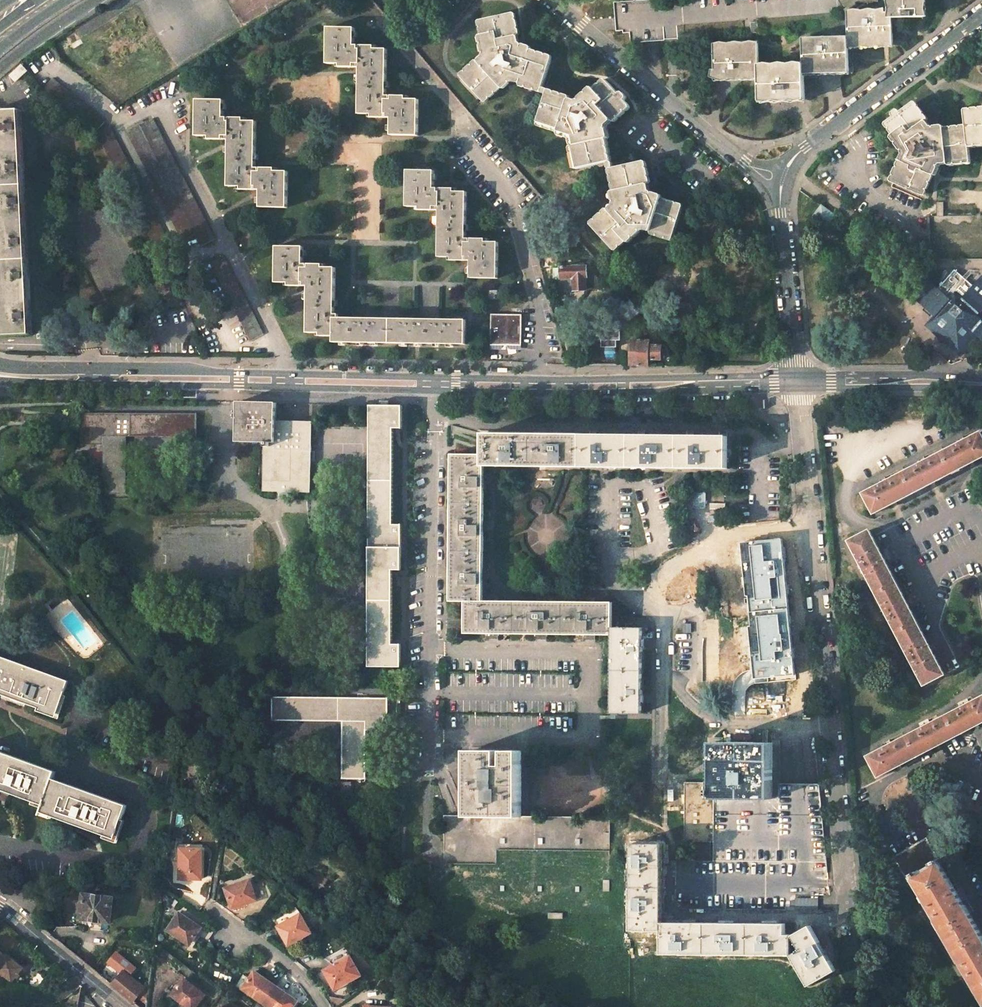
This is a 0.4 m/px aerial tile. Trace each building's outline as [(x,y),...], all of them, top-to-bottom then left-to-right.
[(456,10),(464,0),(445,0),(456,10)] [(845,12),(857,5),(856,3),(878,2),(878,0),(838,0),(845,12)] [(892,12),(892,18),(923,17),(923,0),(892,0),(892,12)] [(892,12),(847,14),(848,40),(848,45),(893,43),(892,18),(892,12)] [(512,13),(482,20),(484,34),(482,35),(487,57),(480,64),(478,62),(461,78),(482,100),(499,85),(501,87),(512,77),(521,80),(520,82),(542,89),(543,86),(552,59),(530,53),(531,50),(516,46),(514,36),(517,36),(512,13)] [(355,28),(328,27),(327,64),(340,64),(340,67),(354,67),(354,64),(360,64),(360,85),(386,85),(387,49),(374,49),(374,46),(364,45),(364,49),(355,49),(355,28)] [(848,40),(803,41),(804,67),(804,72),(849,70),(848,45),(848,40)] [(758,45),(713,47),(715,77),(759,76),(759,68),(758,45)] [(10,76),(16,81),(27,70),(21,65),(10,76)] [(804,67),(759,68),(759,76),(760,99),(805,98),(804,72),(804,67)] [(52,78),(43,89),(96,133),(105,122),(52,78)] [(570,100),(548,93),(539,122),(558,128),(560,131),(574,136),(576,146),(574,146),(578,169),(608,162),(604,140),(606,139),(603,124),(610,118),(612,120),(629,104),(608,82),(597,91),(596,90),(578,105),(569,102),(570,100)] [(386,85),(360,85),(359,114),(372,114),(372,117),(382,117),(382,114),(392,114),(391,135),(418,136),(419,99),(406,99),(406,96),(392,96),(392,99),(386,99),(386,85)] [(224,100),(197,100),(197,136),(210,136),(209,139),(224,139),(224,136),(229,136),(229,157),(256,157),(256,121),(244,121),(244,118),(234,117),(234,121),(224,121),(224,100)] [(912,104),(887,122),(896,134),(894,135),(908,154),(904,162),(902,162),(892,183),(921,195),(930,174),(932,175),(938,162),(948,160),(948,163),(971,160),(969,145),(968,129),(964,130),(945,132),(945,129),(930,131),(924,124),(926,122),(912,104)] [(9,335),(30,334),(30,326),(27,212),(21,110),(0,111),(0,335),(9,335)] [(966,114),(968,129),(969,145),(981,143),(981,112),(966,114)] [(153,118),(127,131),(183,240),(196,234),(202,246),(215,239),(153,118)] [(109,126),(96,133),(155,247),(168,241),(109,126)] [(256,157),(229,157),(228,186),(241,186),(241,189),(251,190),(251,186),(261,186),(261,207),(287,208),(288,171),(275,171),(275,168),(261,168),(261,172),(256,171),(256,157)] [(642,162),(612,168),(617,190),(615,191),(618,206),(611,212),(609,210),(592,226),(613,249),(624,239),(625,241),(642,225),(651,228),(651,230),(673,238),(682,208),(660,201),(661,199),(647,194),(645,185),(647,184),(642,162)] [(444,192),(435,192),(435,171),(408,170),(407,207),(420,207),(420,210),(434,210),(434,207),(440,207),(439,227),(466,228),(467,192),(454,191),(454,189),(444,188),(444,192)] [(821,205),(813,216),(827,226),(835,215),(821,205)] [(466,228),(439,227),(439,257),(452,257),(451,260),(462,260),(462,256),(471,257),(471,278),(498,278),(499,242),(486,242),(486,239),(476,239),(476,242),(466,242),(466,228)] [(755,249),(754,233),(744,234),(745,249),(755,249)] [(304,246),(277,246),(276,282),(289,283),(289,286),(303,286),(303,282),(309,282),(308,303),(335,303),(336,267),(323,267),(323,264),(309,264),(309,268),(303,268),(304,246)] [(223,256),(210,262),(251,341),(264,334),(223,256)] [(579,267),(562,268),(562,279),(563,291),(575,290),(587,289),(599,289),(599,278),(587,266),(585,266),(579,267)] [(553,268),(553,279),(562,279),(562,268),(553,268)] [(974,287),(956,271),(939,290),(930,283),(924,290),(926,293),(918,302),(926,310),(934,317),(936,319),(929,326),(934,330),(934,334),(937,334),(948,333),(948,343),(959,353),(967,345),(975,335),(981,341),(981,277),(974,287)] [(631,299),(619,309),(630,322),(642,312),(631,299)] [(335,303),(308,303),(308,332),(320,333),(320,336),(331,336),(330,332),(334,332),(334,342),(352,343),(353,318),(335,318),(335,303)] [(925,312),(932,319),(934,317),(926,310),(925,312)] [(522,314),(491,314),(491,345),(521,345),(522,314)] [(390,318),(353,318),(352,343),(390,343),(390,318)] [(428,319),(390,318),(390,343),(428,344),(428,319)] [(466,320),(428,319),(428,344),(466,344),(466,320)] [(617,326),(602,326),(602,341),(602,346),(617,346),(617,340),(620,340),(620,331),(617,331),(617,326)] [(937,334),(941,346),(948,343),(948,333),(937,334)] [(638,341),(632,340),(631,365),(637,365),(637,366),(646,366),(648,366),(649,358),(661,359),(662,346),(649,345),(649,341),(638,340),(638,341)] [(276,403),(238,401),(237,441),(266,442),(265,448),(263,491),(311,492),(312,422),(276,421),(276,403)] [(402,405),(370,405),(370,427),(369,547),(369,586),(368,667),(401,667),(401,644),(392,644),(393,570),(402,570),(402,524),(393,524),(393,429),(402,429),(402,405)] [(197,413),(81,413),(81,445),(103,445),(103,493),(126,494),(126,437),(197,437),(197,413)] [(981,432),(941,452),(952,473),(981,458),(981,434),(981,432)] [(514,434),(485,434),(484,455),(484,466),(533,466),(533,435),(514,434)] [(554,435),(533,435),(533,466),(582,467),(582,435),(554,435)] [(608,435),(582,435),(582,467),(630,467),(631,436),(608,435)] [(658,436),(631,436),(630,467),(678,468),(679,436),(658,436)] [(704,436),(679,436),(678,468),(727,468),(728,436),(704,436)] [(952,473),(941,452),(902,473),(913,493),(952,473)] [(484,455),(452,455),(452,484),(452,503),(484,504),(484,482),(489,482),(489,472),(484,471),(484,466),(484,455)] [(913,493),(902,473),(863,493),(874,514),(913,493)] [(484,504),(452,503),(451,531),(451,552),(483,552),(483,530),(485,530),(485,520),(483,520),(484,504)] [(895,578),(869,530),(848,541),(874,589),(895,578)] [(780,538),(739,542),(754,683),(795,679),(780,538)] [(483,552),(451,552),(451,580),(451,601),(466,601),(483,601),(483,579),(485,579),(485,568),(483,568),(483,552)] [(920,627),(895,578),(874,589),(899,637),(920,627)] [(483,601),(466,601),(465,633),(487,633),(487,639),(492,639),(498,639),(498,633),(514,633),(514,601),(483,601)] [(543,602),(514,601),(514,633),(536,634),(536,639),(542,639),(546,639),(546,634),(563,634),(563,602),(546,602),(543,602)] [(591,602),(563,602),(563,634),(584,634),(584,639),(590,640),(595,640),(595,634),(611,634),(611,627),(612,602),(595,603),(591,602)] [(642,628),(611,627),(611,634),(611,670),(642,671),(642,647),(642,642),(642,639),(642,628)] [(945,675),(920,627),(899,637),(924,686),(945,675)] [(0,660),(0,692),(38,708),(37,710),(55,719),(67,685),(8,663),(0,660)] [(642,671),(611,670),(610,714),(641,714),(641,703),(641,699),(641,694),(642,671)] [(795,705),(806,705),(806,689),(795,689),(795,705)] [(388,698),(272,696),(272,720),(342,721),(342,778),(366,778),(366,730),(387,730),(388,698)] [(946,715),(957,736),(981,723),(981,696),(946,715)] [(957,736),(946,715),(907,736),(917,757),(957,736)] [(917,757),(907,736),(867,756),(878,777),(917,757)] [(723,742),(714,742),(714,767),(714,782),(713,799),(772,799),(772,769),(773,742),(763,742),(723,742)] [(495,751),(471,751),(470,816),(521,816),(521,751),(495,751)] [(0,755),(0,789),(44,805),(52,783),(55,776),(0,755)] [(706,791),(685,791),(685,810),(684,842),(713,842),(713,799),(714,782),(706,782),(706,791)] [(685,791),(706,791),(706,782),(685,782),(685,791)] [(126,809),(52,783),(44,805),(41,812),(53,816),(105,834),(105,832),(116,836),(126,809)] [(470,816),(444,815),(443,860),(445,863),(496,864),(496,849),(604,851),(610,850),(610,817),(529,816),(521,816),(470,816)] [(811,880),(829,875),(818,834),(815,835),(813,828),(799,832),(802,844),(797,846),(801,861),(806,860),(811,880)] [(940,862),(926,839),(911,847),(894,857),(907,880),(912,877),(940,862)] [(663,844),(632,843),(632,887),(663,887),(663,861),(663,844)] [(202,849),(183,848),(180,848),(180,863),(183,863),(182,878),(201,879),(202,849)] [(976,925),(940,862),(912,877),(949,941),(976,925)] [(250,880),(225,888),(231,905),(247,900),(248,903),(257,900),(250,880)] [(663,887),(632,887),(631,930),(662,930),(662,923),(662,907),(663,887)] [(113,898),(85,895),(82,917),(110,921),(113,898)] [(201,927),(179,913),(169,928),(168,930),(175,936),(177,933),(191,943),(201,927)] [(311,933),(301,914),(278,927),(287,942),(302,935),(303,937),(311,933)] [(685,923),(662,923),(662,930),(662,953),(705,954),(706,923),(685,923)] [(726,923),(706,923),(705,954),(748,954),(749,923),(726,923)] [(767,924),(749,923),(748,954),(791,955),(792,935),(785,934),(785,924),(767,924)] [(976,925),(949,941),(981,998),(981,936),(976,925)] [(794,935),(792,935),(791,955),(809,985),(836,970),(831,962),(823,948),(810,926),(794,935)] [(8,955),(7,956),(3,961),(0,965),(0,972),(12,981),(23,968),(8,955)] [(360,975),(350,957),(324,970),(333,987),(335,990),(348,983),(347,982),(360,975)] [(275,986),(255,971),(249,979),(244,986),(258,996),(256,998),(264,1004),(269,996),(275,986)] [(47,978),(39,972),(30,984),(38,989),(47,978)] [(144,990),(122,973),(112,985),(118,990),(133,1003),(144,990)] [(249,979),(244,975),(236,986),(242,990),(244,986),(249,979)] [(185,978),(173,993),(186,1003),(185,1005),(187,1006),(195,1006),(205,994),(185,978)] [(275,986),(269,996),(264,1004),(269,1006),(272,1006),(273,1006),(274,1006),(292,1006),(297,1001),(275,986)]
